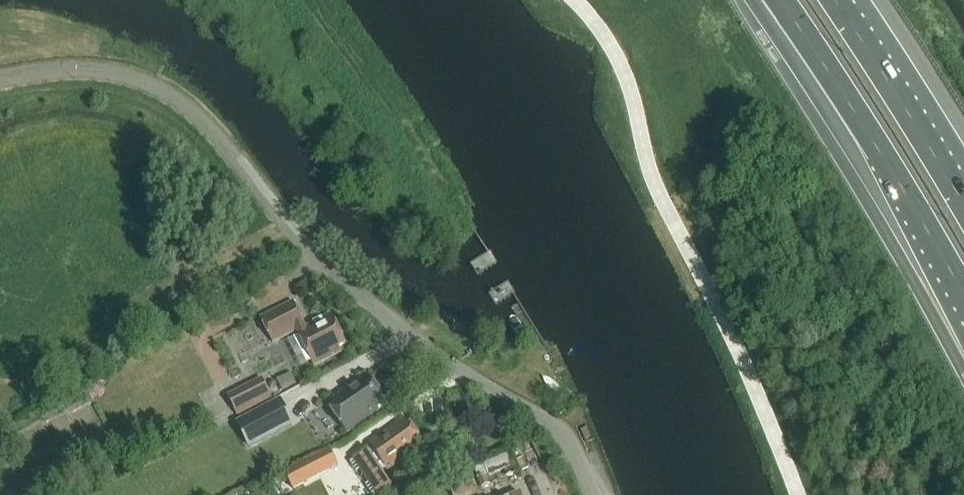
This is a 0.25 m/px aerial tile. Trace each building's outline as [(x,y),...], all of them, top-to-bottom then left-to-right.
[(330,315),(306,327),(292,302),(260,320),(273,344),(296,331),(314,366),(341,352),(338,347),(345,343),(330,315)] [(367,376),(326,404),(347,433),(387,406),(367,376)] [(265,380),(228,399),(239,419),(275,400),(265,380)] [(281,402),(238,425),(248,445),(291,423),(281,402)] [(367,450),(349,463),(371,494),(380,494),(391,487),(381,471),(385,469),(386,471),(424,445),(405,417),(368,443),(372,449),(368,452),(367,450)] [(495,461),(484,465),(489,477),(500,472),(495,461)] [(491,487),(487,477),(479,480),(483,490),(491,487)] [(451,488),(454,494),(472,494),(476,493),(470,480),(451,488)]
